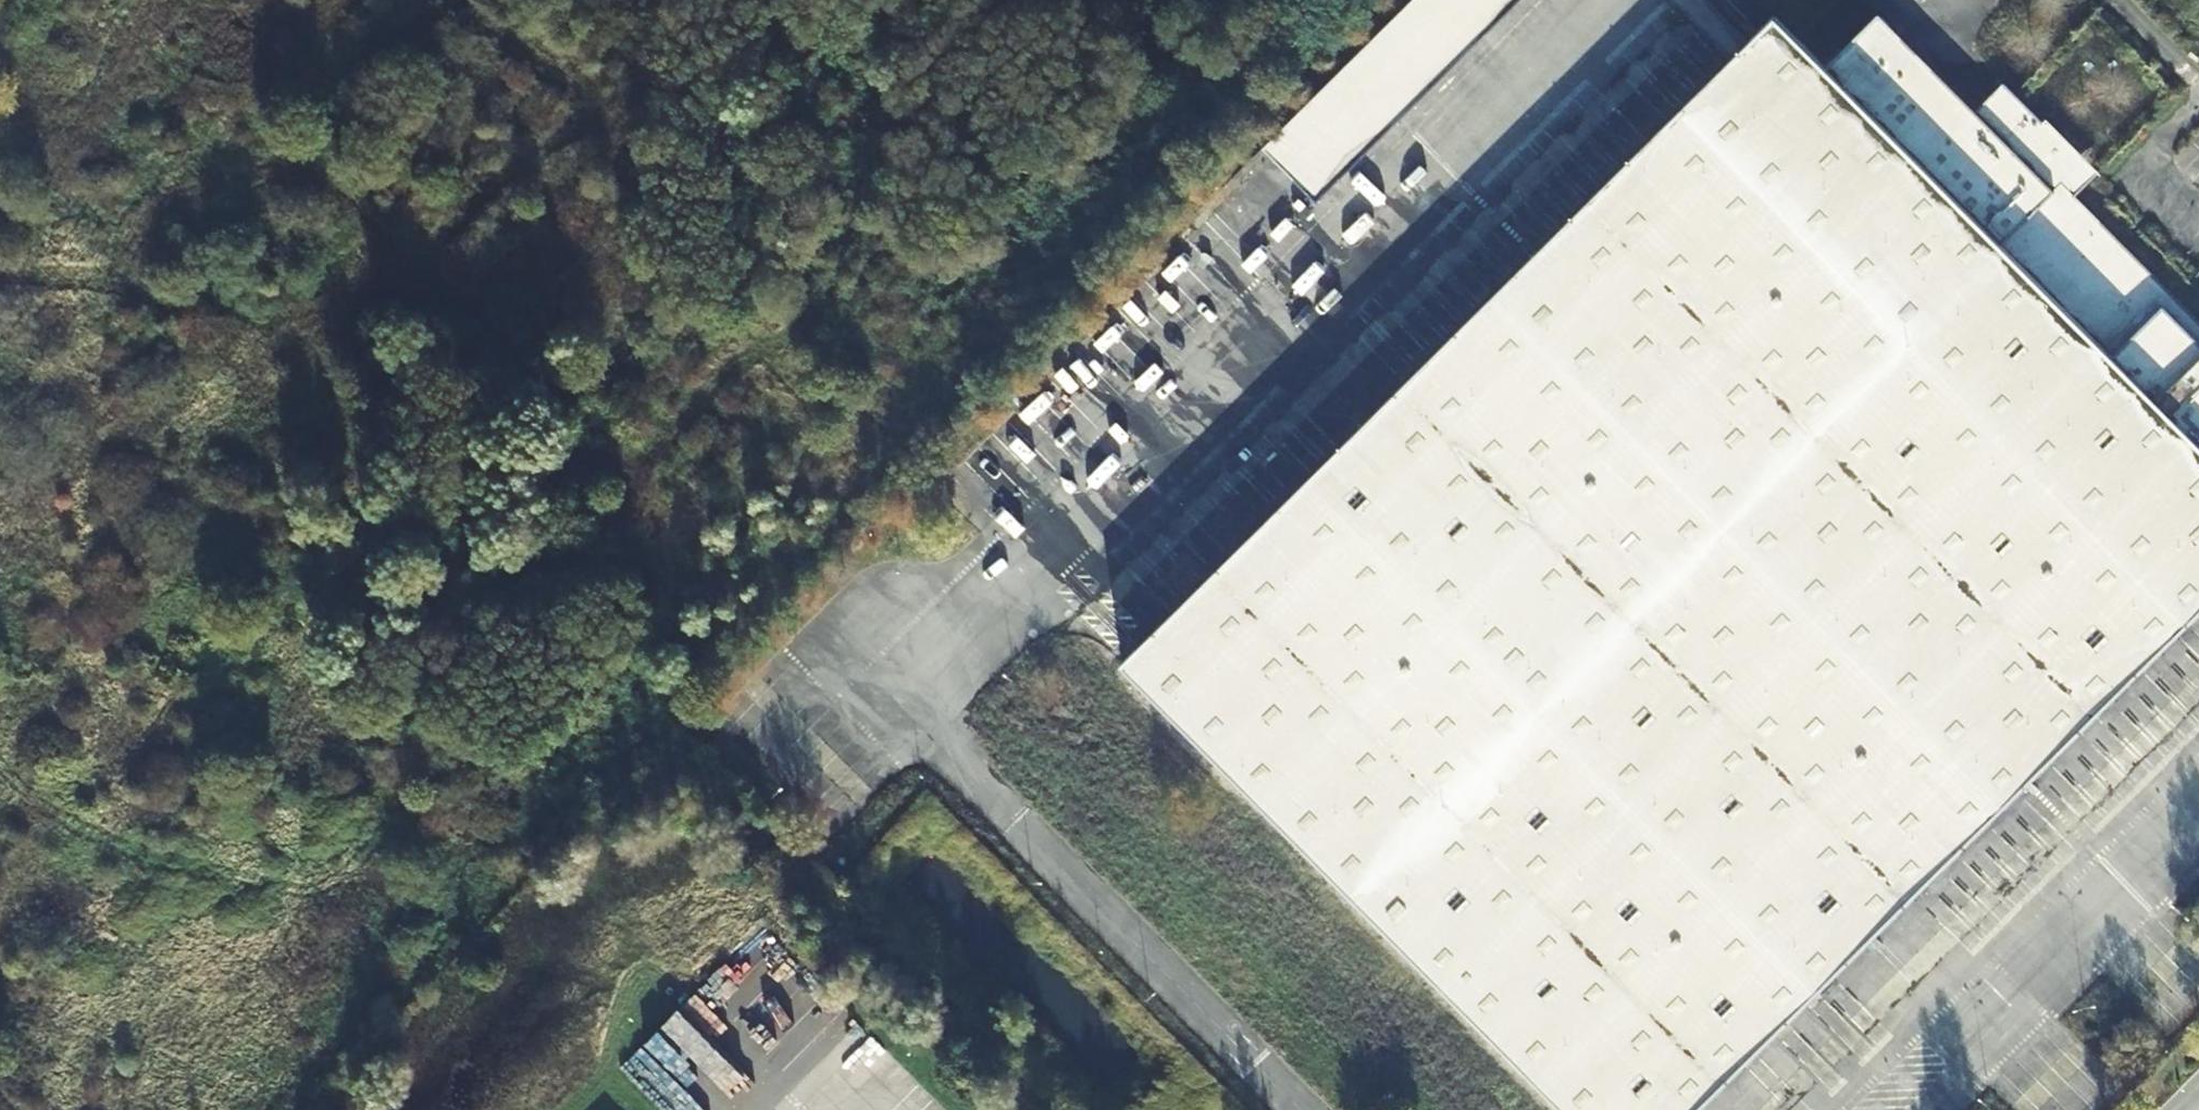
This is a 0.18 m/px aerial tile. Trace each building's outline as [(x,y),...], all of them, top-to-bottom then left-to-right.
[(1317,202),(1521,0),(1413,0),(1263,149),(1317,202)] [(1121,666),(1561,1109),(1696,1109),(2198,612),(2198,322),(2173,295),(2163,303),(2156,296),(2166,288),(2127,249),(2118,257),(2108,247),(2116,238),(2075,197),(2073,196),(2071,199),(2060,189),(2083,165),(2043,123),(2003,84),(2002,85),(2018,100),(2013,105),(1998,89),(1975,112),(1878,15),(1825,67),(1775,17),(1121,666)] [(2002,85),(1998,89),(2013,105),(2018,100),(2002,85)] [(2046,120),(2043,123),(2083,165),(2060,189),(2071,199),(2073,196),(2075,197),(2099,173),(2046,120)] [(2116,238),(2108,247),(2118,257),(2127,249),(2116,238)] [(2166,288),(2156,296),(2163,303),(2173,295),(2166,288)]
